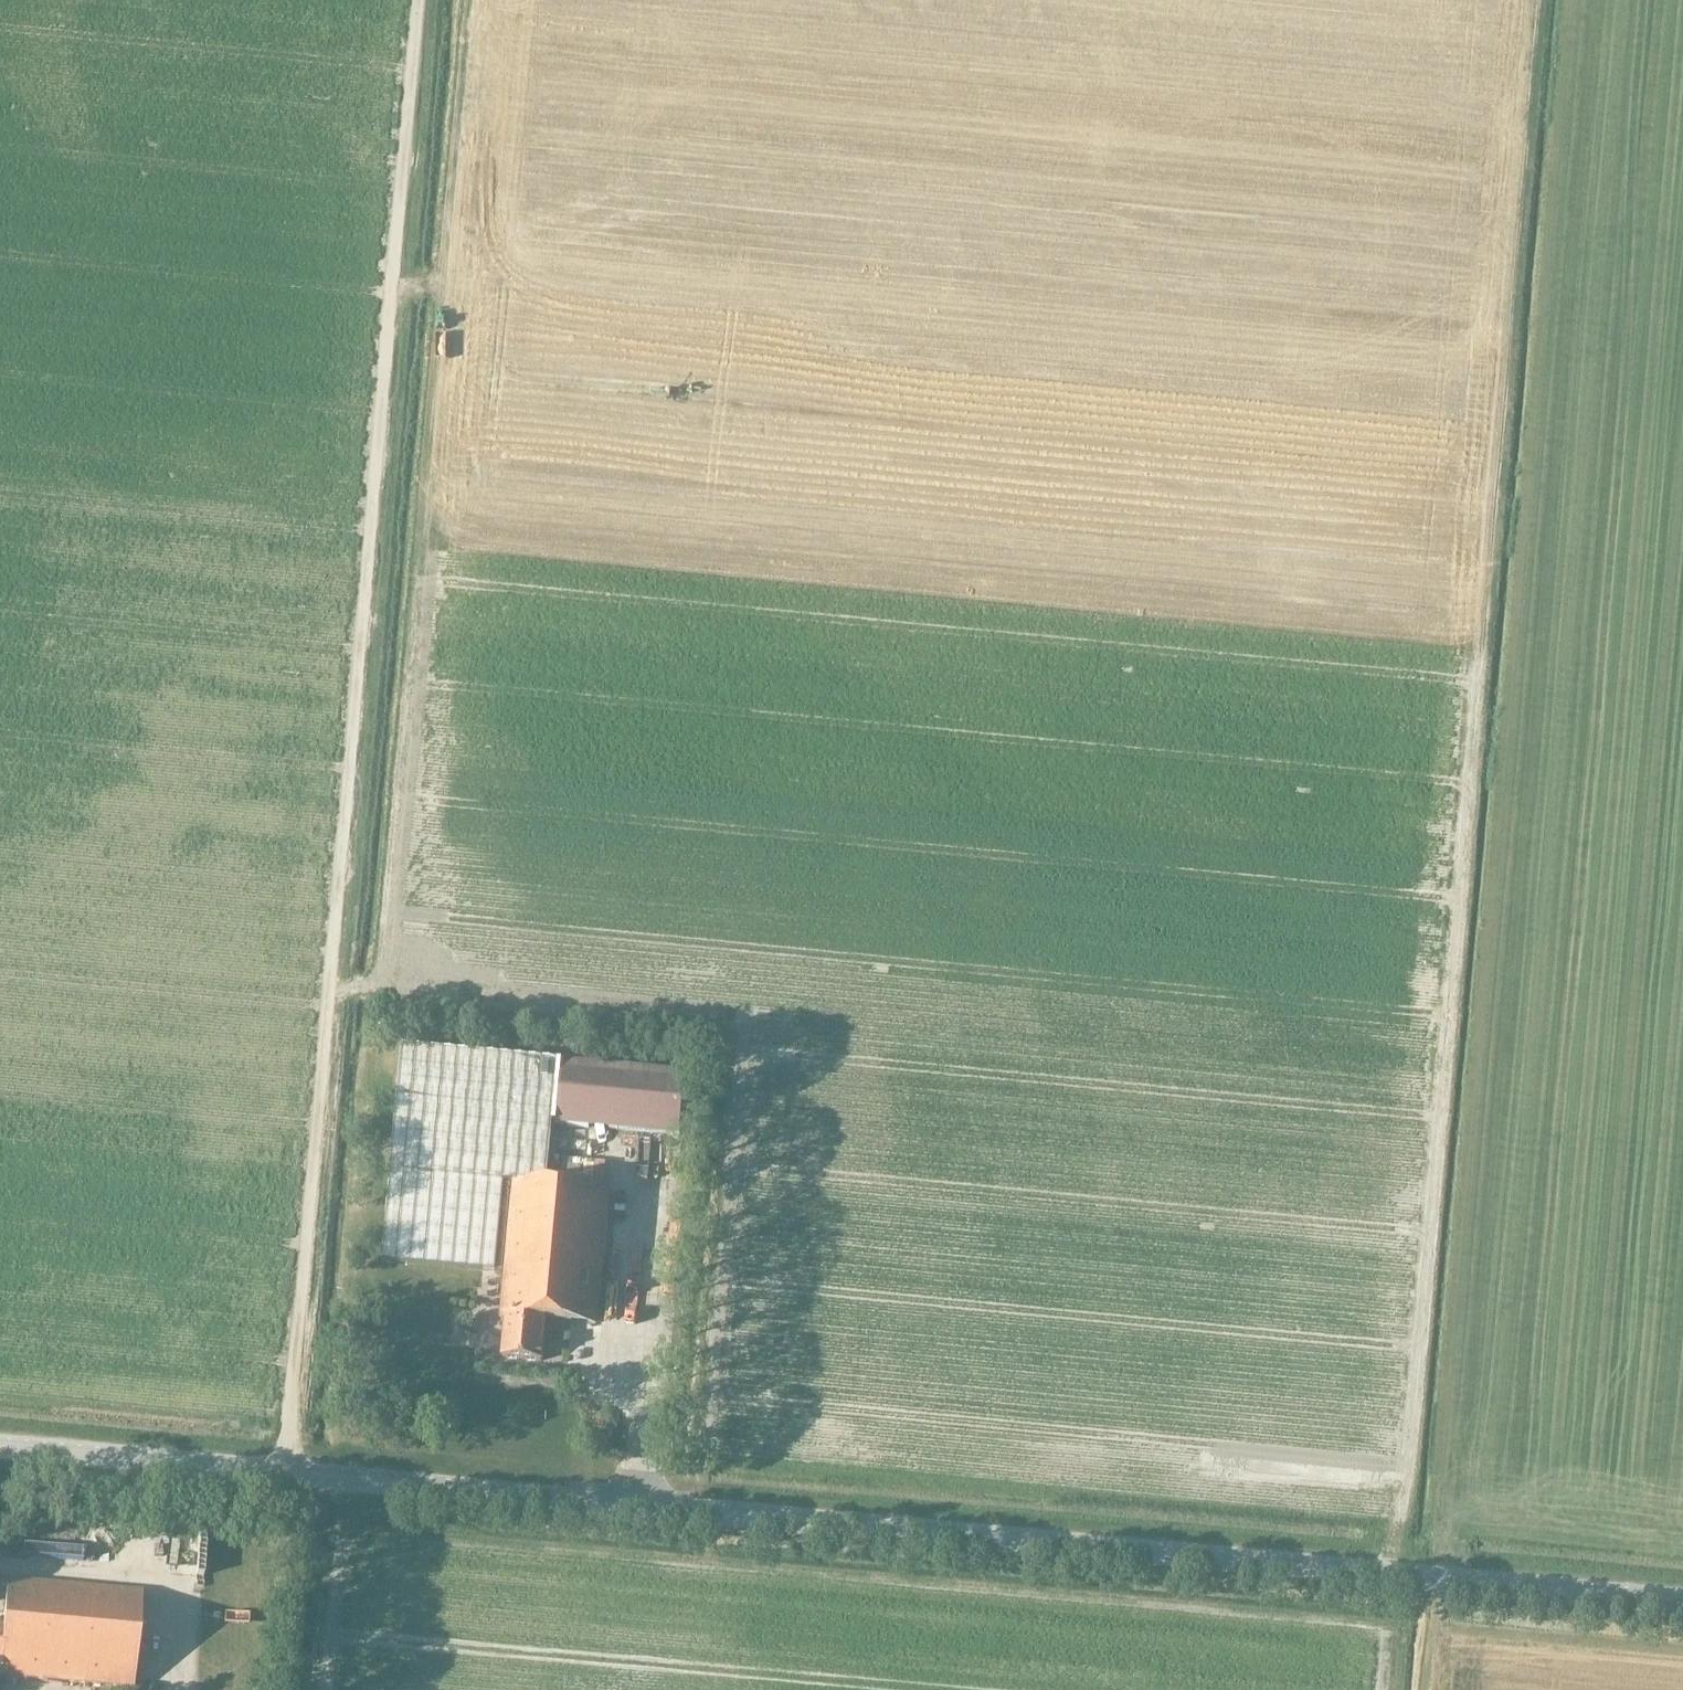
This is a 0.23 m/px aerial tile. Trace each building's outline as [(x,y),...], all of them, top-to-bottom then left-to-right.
[(556,1124),(687,1135),(692,1074),(402,1049),(384,1260),(506,1270),(502,1317),(508,1318),(505,1358),(543,1362),(546,1319),(598,1323),(609,1188),(546,1183),(552,1122),(556,1123),(556,1124)] [(135,1688),(142,1591),(9,1579),(5,1626),(0,1626),(0,1676),(135,1688)]
